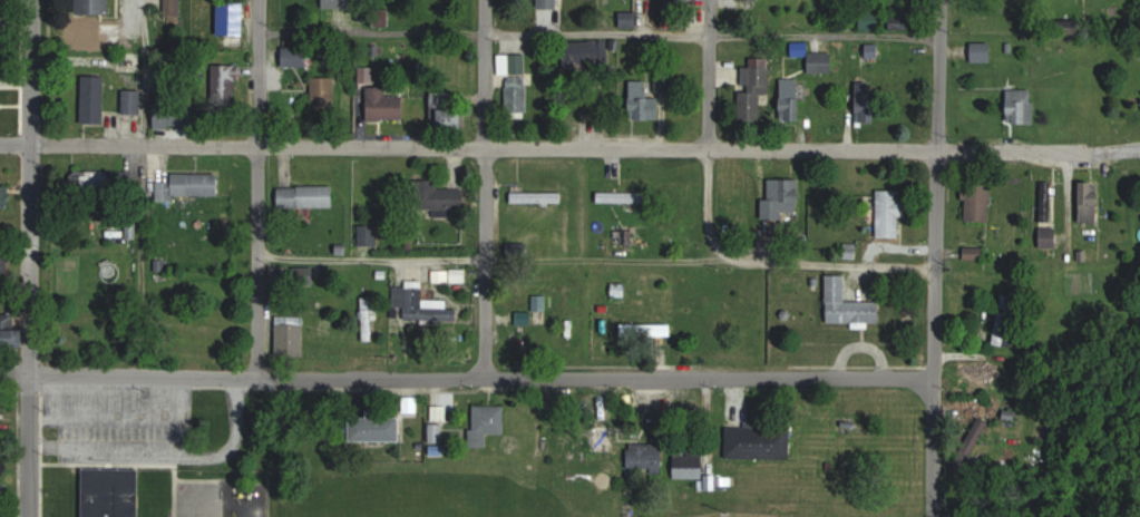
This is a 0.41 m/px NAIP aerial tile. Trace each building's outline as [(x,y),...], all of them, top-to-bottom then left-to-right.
[(111,0),(79,0),(78,13),(111,14),(111,0)] [(166,21),(185,21),(185,0),(166,0),(166,21)] [(559,9),(559,0),(539,0),(539,8),(559,9)] [(219,35),(245,35),(245,2),(219,2),(219,35)] [(862,28),(883,28),(883,11),(862,11),(862,28)] [(69,42),(122,42),(122,20),(70,19),(69,42)] [(994,62),(994,42),(973,42),(973,62),(994,62)] [(880,61),(880,44),(865,44),(865,61),(880,61)] [(310,47),(283,47),(283,66),(310,66),(310,47)] [(808,51),(808,73),(840,73),(840,51),(808,51)] [(527,54),(499,54),(499,75),(527,75),(527,54)] [(215,98),(240,98),(240,65),(215,65),(215,98)] [(106,122),(106,76),(84,76),(84,122),(106,122)] [(336,77),(314,77),(314,108),(336,108),(336,77)] [(507,79),(507,113),(528,113),(528,79),(507,79)] [(801,79),(782,79),(782,112),(801,112),(801,79)] [(661,98),(650,99),(650,80),(631,81),(631,105),(649,104),(649,118),(662,118),(661,98)] [(857,121),(878,121),(878,81),(857,81),(857,121)] [(629,83),(602,83),(602,109),(629,109),(629,83)] [(368,120),(406,120),(406,96),(389,96),(389,87),(368,87),(368,120)] [(1037,124),(1037,89),(1009,89),(1009,124),(1037,124)] [(142,90),(124,90),(124,113),(142,113),(142,90)] [(196,101),(156,101),(156,127),(196,127),(196,101)] [(467,131),(467,110),(433,110),(433,131),(467,131)] [(96,198),(125,198),(125,172),(90,172),(90,187),(96,187),(96,198)] [(174,195),(221,195),(221,174),(174,174),(174,182),(159,182),(159,201),(174,201),(174,195)] [(764,200),(764,219),(802,219),(802,179),(771,179),(771,200),(764,200)] [(441,181),(416,181),(416,212),(433,212),(433,217),(466,217),(466,189),(441,189),(441,181)] [(967,222),(992,222),(992,183),(967,183),(967,222)] [(0,185),(0,208),(12,208),(12,185),(0,185)] [(279,209),(336,209),(336,187),(279,187),(279,209)] [(1085,188),(1083,188),(1083,202),(1082,202),(1082,223),(1100,223),(1100,198),(1085,198),(1085,188)] [(599,189),(599,202),(632,202),(632,189),(599,189)] [(903,216),(908,216),(908,190),(879,190),(879,237),(903,237),(903,216)] [(564,203),(564,192),(512,192),(512,203),(564,203)] [(1058,247),(1058,227),(1041,227),(1041,247),(1058,247)] [(0,247),(0,272),(9,271),(9,246),(0,247)] [(986,247),(966,247),(966,260),(986,260),(986,247)] [(317,267),(271,267),(271,287),(317,287),(317,267)] [(829,323),(855,323),(855,325),(882,325),(882,301),(848,301),(848,275),(828,275),(829,323)] [(625,296),(625,285),(615,284),(614,295),(625,296)] [(449,300),(424,300),(424,287),(393,287),(393,321),(459,321),(459,309),(449,309),(449,300)] [(534,313),(519,312),(518,325),(534,325),(534,313)] [(306,318),(278,318),(278,359),(306,359),(306,318)] [(1001,321),(995,343),(1003,345),(1009,323),(1001,321)] [(675,324),(622,325),(622,337),(675,336),(675,324)] [(473,447),(489,447),(489,434),(506,434),(506,405),(473,405),(473,447)] [(402,442),(402,414),(352,414),(352,442),(402,442)] [(727,425),(727,457),(788,457),(788,425),(727,425)] [(589,427),(588,452),(608,453),(609,428),(589,427)] [(664,446),(630,446),(630,472),(664,472),(664,446)] [(706,478),(706,451),(674,451),(674,478),(706,478)] [(142,469),(86,468),(85,516),(141,516),(142,469)]
